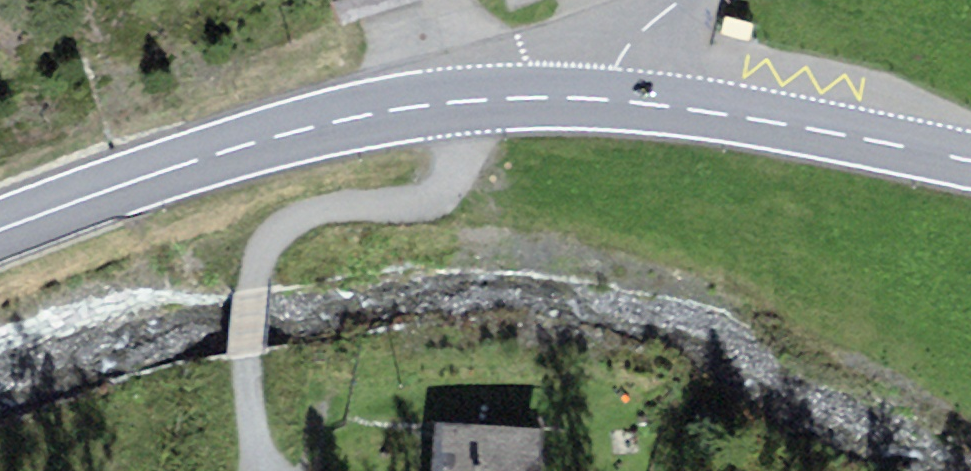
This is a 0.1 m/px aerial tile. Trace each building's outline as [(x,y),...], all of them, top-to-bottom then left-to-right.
[(339,24),(420,0),(331,0),(339,24)] [(435,423),(433,470),(543,470),(545,429),(435,423)]
